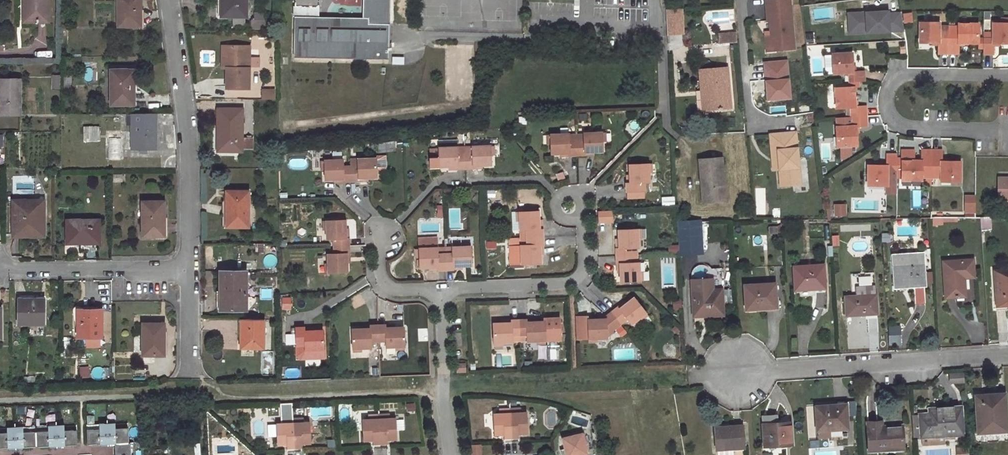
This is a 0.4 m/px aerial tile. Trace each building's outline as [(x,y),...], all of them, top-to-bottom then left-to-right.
[(49,0),(30,0),(30,21),(49,21),(49,0)] [(140,25),(140,0),(118,0),(118,26),(140,25)] [(246,0),(221,0),(221,16),(246,16),(246,0)] [(295,28),(294,53),(331,53),(331,57),(389,58),(390,23),(388,23),(389,0),(369,0),(369,19),(363,19),(318,18),(318,23),(300,23),(300,29),(295,28)] [(765,0),(767,21),(769,21),(771,39),(773,39),(774,51),(794,49),(790,0),(770,0),(765,0)] [(318,7),(295,6),(295,28),(300,29),(300,23),(318,23),(318,18),(318,7)] [(681,12),(666,14),(667,33),(683,32),(681,12)] [(853,18),(854,33),(904,31),(901,13),(888,14),(888,12),(866,13),(866,18),(853,18)] [(848,14),(849,33),(854,33),(853,18),(866,18),(866,13),(848,14)] [(921,23),(921,43),(940,43),(940,54),(960,54),(960,43),(980,44),(980,48),(985,48),(985,54),(995,54),(995,44),(1007,44),(1007,23),(995,23),(994,40),(980,39),(980,24),(960,24),(960,27),(941,27),(941,23),(921,23)] [(735,32),(718,34),(718,42),(736,41),(735,32)] [(771,39),(765,40),(766,52),(774,51),(773,39),(771,39)] [(230,46),(223,46),(222,68),(227,68),(227,67),(230,67),(230,46)] [(249,89),(250,46),(230,46),(230,67),(227,67),(227,68),(226,88),(249,89)] [(852,53),(831,55),(832,74),(848,73),(849,87),(834,88),(835,109),(850,108),(851,127),(835,128),(836,147),(857,146),(856,127),(866,126),(865,106),(855,107),(853,88),(858,87),(858,82),(864,81),(863,71),(852,72),(852,53)] [(727,68),(699,70),(702,90),(708,90),(710,109),(731,107),(727,68)] [(133,104),(132,70),(112,70),(112,104),(133,104)] [(20,114),(20,79),(0,79),(0,114),(20,114)] [(702,90),(703,110),(710,109),(708,90),(702,90)] [(242,151),(242,109),(218,109),(218,151),(242,151)] [(131,150),(157,149),(157,113),(131,114),(131,150)] [(84,141),(99,141),(99,126),(84,126),(84,141)] [(583,139),(576,139),(577,155),(594,154),(594,151),(603,150),(602,131),(583,132),(583,139)] [(795,132),(770,135),(772,160),(778,159),(779,169),(780,186),(792,185),(791,178),(799,177),(795,132)] [(569,133),(550,134),(550,153),(559,152),(559,155),(577,155),(576,139),(569,139),(569,133)] [(472,153),(465,153),(465,168),(482,168),(482,165),(491,164),(490,146),(471,146),(472,153)] [(457,147),(438,148),(439,167),(448,166),(448,169),(465,168),(465,153),(457,154),(457,147)] [(941,150),(921,150),(921,160),(896,160),(896,155),(886,155),(886,165),(867,165),(867,185),(886,185),(886,169),(901,169),(901,179),(921,180),(921,177),(940,177),(940,181),(960,181),(960,161),(941,161),(941,150)] [(721,158),(699,160),(701,179),(703,179),(705,201),(722,199),(720,168),(722,167),(721,158)] [(357,166),(350,166),(351,181),(368,181),(368,178),(377,177),(376,159),(357,159),(357,166)] [(343,160),(324,161),(324,179),(333,179),(334,182),(351,181),(350,166),(343,166),(343,160)] [(629,164),(630,175),(630,183),(626,183),(626,192),(644,191),(644,183),(649,182),(648,163),(629,164)] [(800,184),(799,177),(791,178),(792,185),(800,184)] [(996,178),(996,200),(1007,200),(1007,179),(996,178)] [(249,226),(248,192),(227,192),(227,201),(227,227),(249,226)] [(963,213),(975,213),(975,195),(963,195),(963,213)] [(44,227),(44,200),(13,201),(14,235),(24,235),(24,228),(44,227)] [(164,236),(164,202),(142,202),(142,236),(164,236)] [(538,211),(519,212),(520,231),(526,230),(527,237),(542,237),(541,220),(538,220),(538,211)] [(612,211),(598,211),(598,222),(612,221),(612,211)] [(100,241),(100,220),(67,221),(67,243),(85,243),(85,241),(100,241)] [(345,220),(326,221),(327,239),(333,239),(333,246),(349,246),(348,228),(345,229),(345,220)] [(682,222),(683,241),(691,241),(690,222),(682,222)] [(615,239),(616,256),(632,255),(631,248),(638,248),(637,229),(618,229),(618,238),(615,239)] [(1000,229),(991,229),(992,240),(1000,240),(1000,229)] [(543,254),(542,237),(527,237),(527,245),(521,245),(521,264),(540,263),(540,254),(543,254)] [(419,249),(437,248),(436,238),(418,239),(419,249)] [(349,246),(333,246),(334,253),(327,254),(328,273),(347,272),(347,263),(350,263),(349,246)] [(444,247),(445,254),(445,269),(462,269),(462,266),(471,265),(470,246),(444,247)] [(437,248),(419,249),(419,267),(429,267),(429,270),(445,269),(445,254),(444,247),(437,248)] [(632,262),(632,255),(616,256),(617,273),(620,273),(620,282),(639,281),(638,262),(632,262)] [(924,284),(922,265),(922,257),(902,259),(903,266),(894,267),(895,287),(912,286),(912,284),(924,284)] [(973,272),(972,260),(942,261),(945,298),(965,297),(964,277),(963,273),(973,272)] [(823,265),(793,267),(795,290),(824,288),(823,265)] [(993,271),(996,307),(1007,306),(1007,270),(993,271)] [(246,310),(246,272),(220,271),(220,290),(220,310),(246,310)] [(774,283),(744,285),(746,310),(776,308),(774,283)] [(856,296),(845,297),(846,315),(876,313),(875,295),(875,286),(855,287),(856,296)] [(721,290),(692,292),(693,312),(705,311),(705,316),(722,315),(721,290)] [(625,301),(612,311),(621,323),(627,319),(631,324),(645,312),(634,297),(627,303),(625,301)] [(44,324),(44,299),(18,299),(18,324),(44,324)] [(102,337),(102,311),(77,311),(77,337),(102,337)] [(597,319),(587,320),(588,339),(607,338),(607,331),(612,331),(621,323),(612,311),(606,316),(597,316),(597,319)] [(241,347),(263,348),(264,319),(241,319),(241,347)] [(535,319),(519,320),(519,335),(526,335),(527,341),(545,340),(544,322),(536,322),(535,319)] [(502,323),(492,324),(493,343),(512,342),(512,335),(519,335),(519,320),(502,320),(502,323)] [(161,323),(143,324),(143,355),(164,355),(164,336),(161,336),(161,323)] [(378,340),(377,324),(360,325),(360,328),(351,329),(352,348),(371,347),(371,340),(378,340)] [(395,324),(377,324),(378,340),(385,340),(386,346),(404,345),(404,327),(395,327),(395,324)] [(312,327),(295,327),(296,345),(296,355),(300,358),(324,358),(323,330),(312,331),(312,327)] [(285,344),(293,344),(293,335),(285,335),(285,344)] [(465,363),(457,364),(457,372),(465,372),(465,363)] [(89,376),(88,367),(80,368),(81,376),(89,376)] [(963,382),(962,372),(943,374),(943,383),(963,382)] [(993,394),(975,396),(977,434),(1007,432),(1005,399),(993,399),(993,394)] [(280,404),(280,424),(282,424),(282,419),(292,419),(292,403),(280,404)] [(847,429),(846,404),(825,406),(825,410),(815,411),(816,431),(847,429)] [(929,414),(919,415),(920,438),(962,435),(960,408),(934,409),(934,414),(929,414)] [(504,442),(511,442),(509,409),(499,410),(499,414),(493,414),(494,434),(503,434),(504,442)] [(509,409),(511,442),(518,442),(518,433),(527,432),(526,412),(520,413),(520,409),(509,409)] [(397,438),(396,418),(389,418),(389,414),(378,415),(380,448),(387,447),(387,439),(397,438)] [(380,448),(378,415),(368,415),(368,419),(362,420),(363,440),(372,440),(373,448),(380,448)] [(762,417),(762,425),(764,446),(790,445),(789,423),(776,423),(776,416),(762,417)] [(292,419),(294,452),(301,451),(301,443),(311,442),(310,422),(303,422),(303,418),(292,419)] [(294,452),(292,419),(282,419),(282,424),(280,424),(276,424),(277,444),(286,444),(287,452),(294,452)] [(882,422),(867,423),(869,451),(904,449),(902,426),(882,427),(882,422)] [(714,428),(716,451),(716,454),(730,454),(729,450),(743,448),(741,425),(714,428)] [(88,445),(116,444),(116,454),(131,454),(131,445),(129,445),(128,428),(115,429),(115,431),(107,431),(100,431),(100,429),(87,430),(88,445)] [(78,445),(77,430),(65,430),(65,432),(57,433),(50,433),(50,431),(25,431),(25,434),(17,434),(10,434),(10,432),(0,432),(0,448),(78,445)] [(586,453),(582,434),(562,438),(565,449),(560,450),(562,454),(577,454),(586,453)] [(470,444),(471,454),(472,454),(480,454),(479,443),(470,444)]
